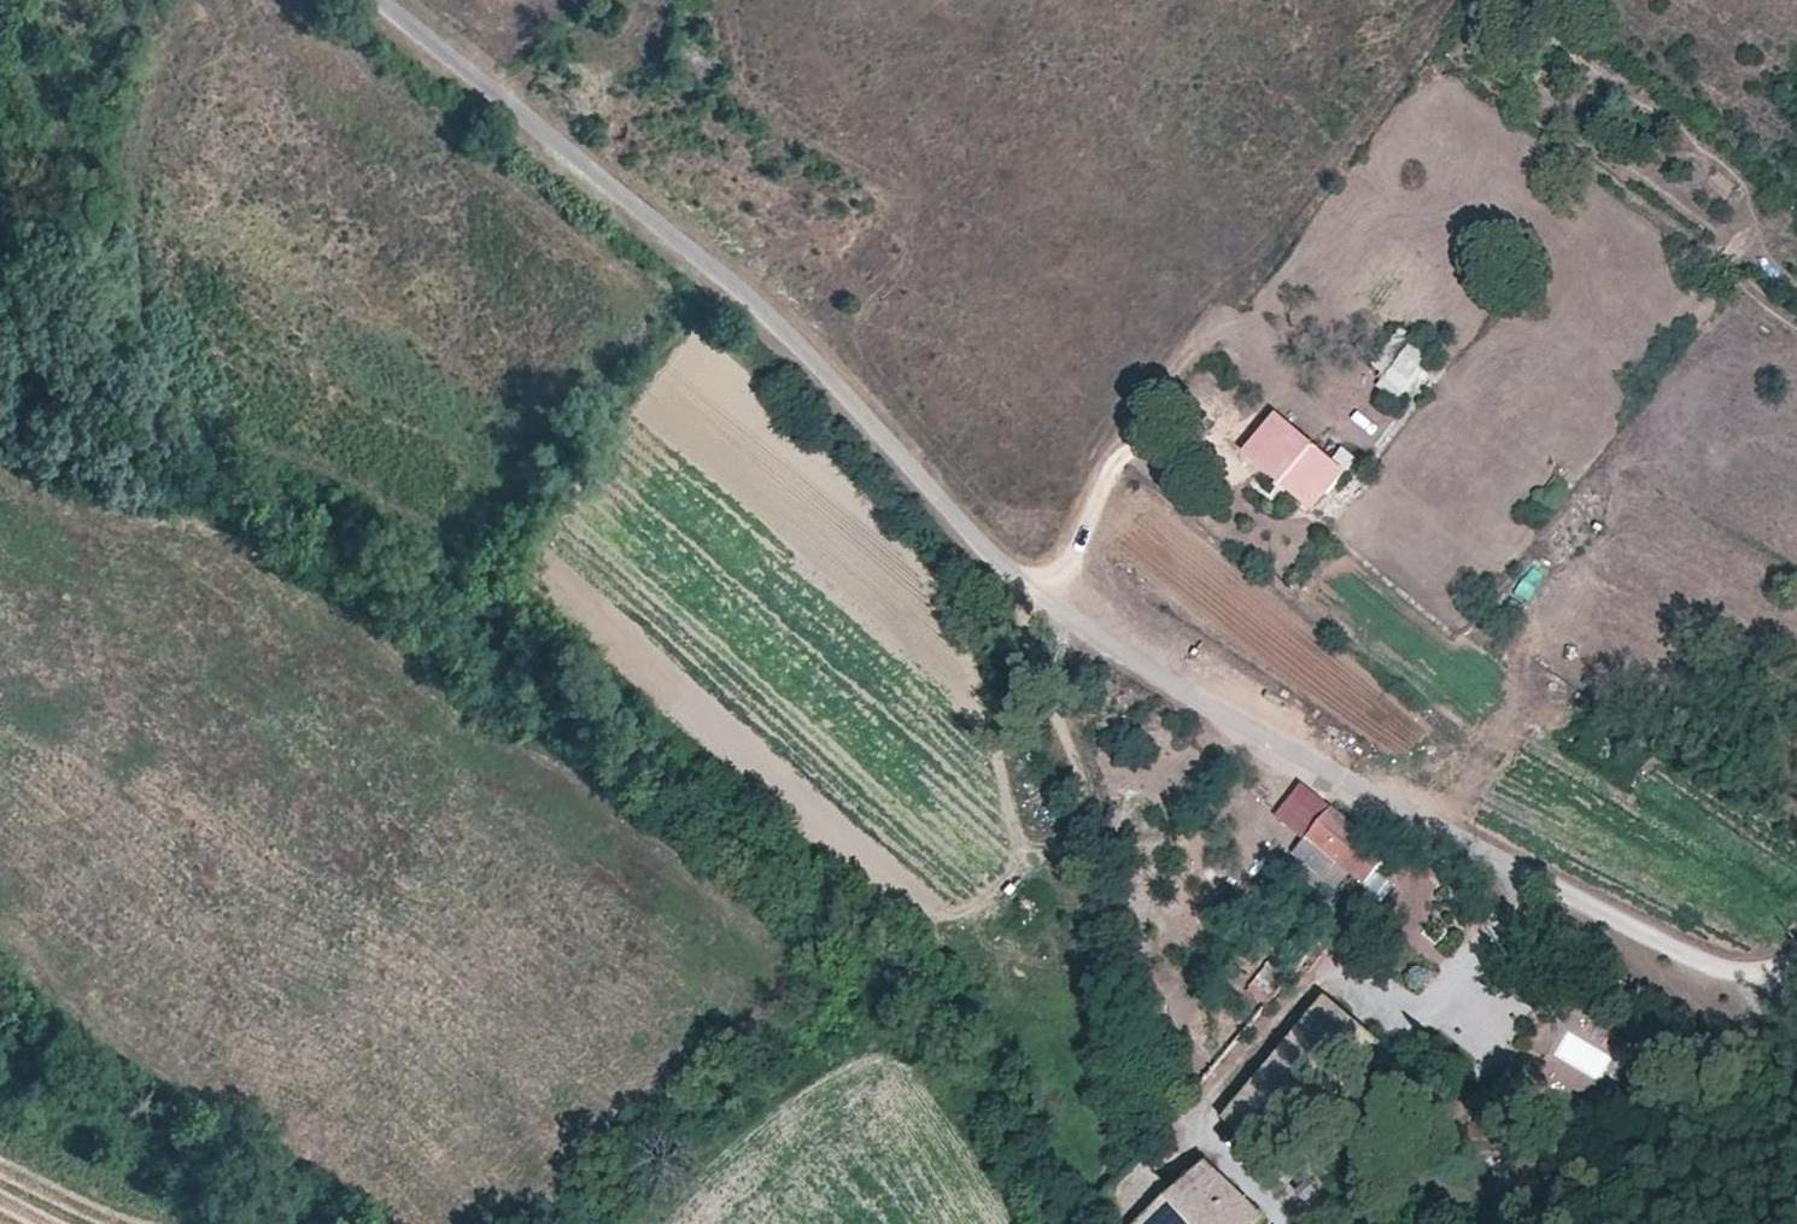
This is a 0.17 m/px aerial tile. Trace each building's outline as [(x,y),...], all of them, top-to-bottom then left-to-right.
[(1432,355),(1399,329),(1372,364),(1406,389),(1432,355)] [(1356,460),(1340,448),(1333,458),(1277,414),(1245,452),(1301,500),(1314,484),(1327,495),(1356,460)] [(1314,484),(1301,500),(1314,511),(1327,495),(1314,484)] [(1310,838),(1366,884),(1390,854),(1334,810),(1310,838)] [(1372,1038),(1326,999),(1229,1116),(1277,1157),(1372,1038)] [(1097,1203),(1116,1223),(1258,1223),(1264,1218),(1206,1163),(1174,1191),(1155,1169),(1175,1150),(1160,1136),(1154,1140),(1156,1147),(1132,1170),(1097,1203)]
